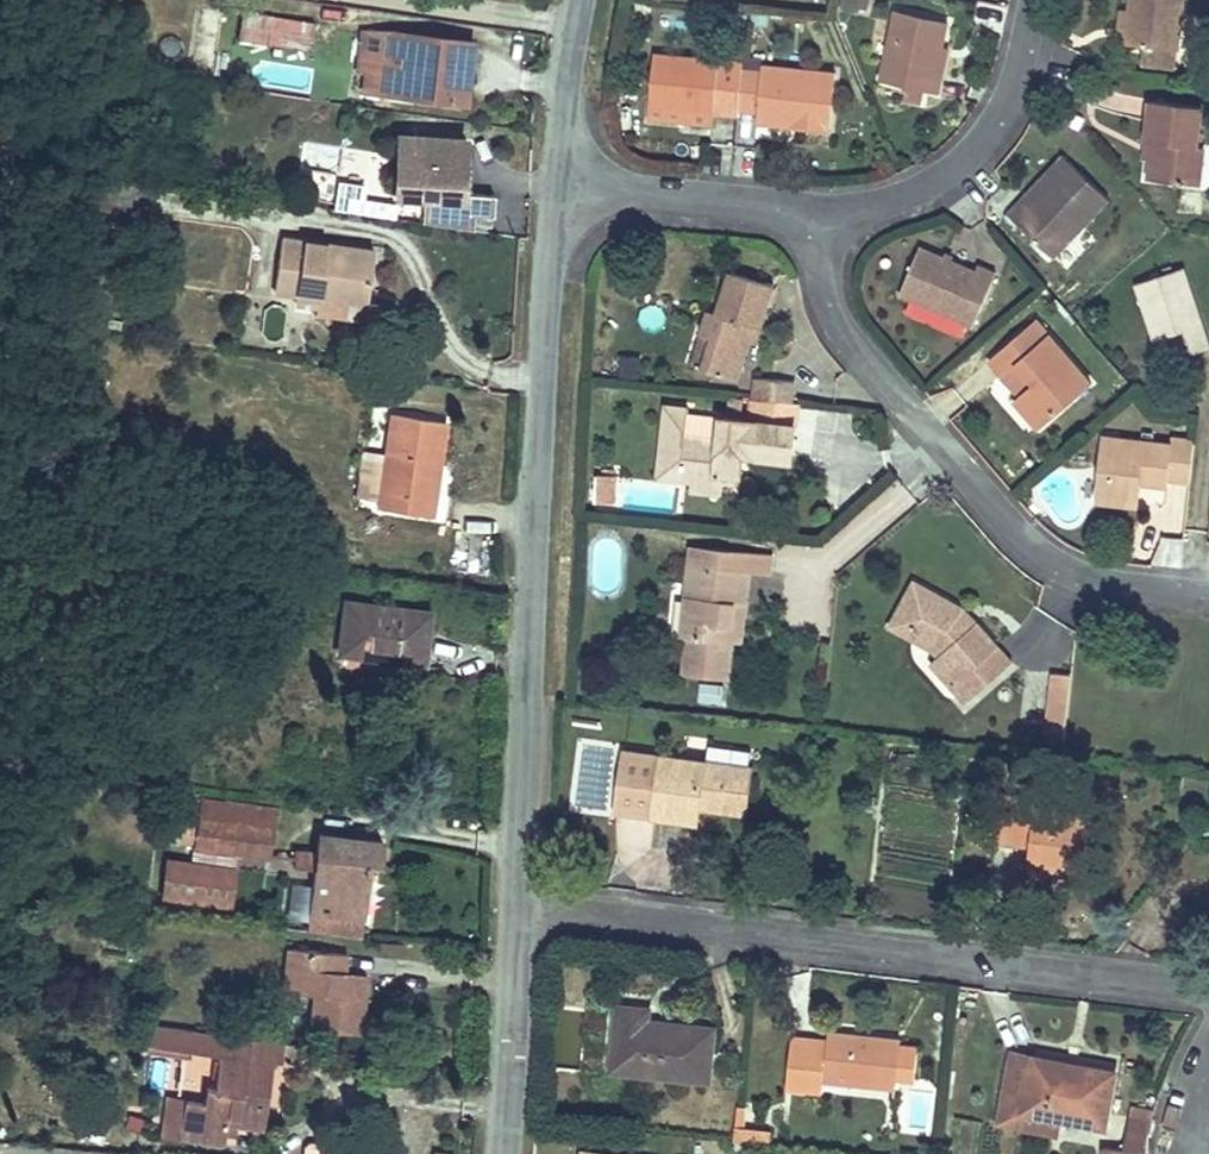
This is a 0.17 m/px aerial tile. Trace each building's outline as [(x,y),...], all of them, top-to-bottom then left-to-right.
[(869,0),(849,0),(847,7),(866,12),(869,0)] [(1127,12),(1125,42),(1143,43),(1174,46),(1178,0),(1129,0),(1127,12)] [(200,5),(193,72),(215,75),(222,8),(200,5)] [(237,40),(312,51),(317,21),(241,9),(237,40)] [(1125,42),(1127,12),(1115,10),(1112,40),(1125,42)] [(893,12),(879,85),(894,88),(892,102),(915,106),(918,93),(931,96),(935,75),(929,73),(940,20),(893,12)] [(472,41),(366,26),(362,66),(388,70),(386,89),(454,98),(457,77),(469,78),(472,41)] [(1173,61),(1174,46),(1143,43),(1142,59),(1173,61)] [(714,129),(736,131),(738,114),(742,73),(742,65),(649,57),(643,122),(714,129)] [(742,73),(738,114),(757,116),(803,121),(802,132),(829,134),(833,76),(760,69),(759,74),(742,73)] [(1145,141),(1141,176),(1195,184),(1200,148),(1192,147),(1197,106),(1145,99),(1139,139),(1145,141)] [(756,127),(802,132),(803,121),(757,116),(756,127)] [(713,142),(714,129),(643,122),(642,136),(713,142)] [(404,132),(397,192),(456,198),(463,138),(404,132)] [(1029,192),(1012,209),(1056,255),(1117,197),(1078,156),(1035,197),(1029,192)] [(320,309),(319,317),(375,326),(378,308),(364,305),(371,254),(283,241),(276,292),(298,296),(321,299),(320,309)] [(917,250),(898,294),(974,325),(994,275),(976,268),(973,273),(917,250)] [(1129,287),(1146,340),(1177,331),(1187,358),(1208,350),(1181,270),(1129,287)] [(712,312),(703,337),(714,341),(704,371),(739,382),(750,347),(755,330),(762,333),(776,289),(734,275),(721,315),(712,312)] [(296,306),(320,309),(321,299),(298,296),(296,306)] [(283,338),(290,310),(273,306),(266,334),(283,338)] [(991,366),(1006,383),(1019,371),(1037,392),(1024,404),(1020,408),(1044,434),(1097,388),(1040,323),(991,366)] [(758,350),(762,333),(755,330),(750,347),(758,350)] [(714,341),(703,337),(693,368),(704,371),(714,341)] [(1019,371),(1006,383),(1024,404),(1037,392),(1019,371)] [(792,404),(794,384),(757,380),(755,401),(792,404)] [(742,415),(744,400),(732,399),(731,414),(742,415)] [(669,409),(664,469),(684,470),(684,482),(697,483),(726,485),(727,472),(746,474),(747,451),(741,451),(742,442),(794,448),(798,405),(792,404),(755,401),(753,421),(693,415),(693,412),(669,409)] [(388,418),(380,511),(435,515),(436,496),(426,496),(428,472),(438,473),(443,422),(388,418)] [(1171,479),(1191,480),(1194,440),(1174,438),(1172,443),(1106,437),(1100,502),(1142,505),(1144,485),(1170,487),(1171,479)] [(684,470),(664,469),(663,480),(684,482),(684,470)] [(743,495),(746,474),(727,472),(726,485),(697,483),(696,490),(743,495)] [(579,522),(579,538),(590,539),(590,522),(579,522)] [(721,556),(720,568),(755,570),(756,559),(721,556)] [(694,566),(693,583),(718,585),(720,568),(694,566)] [(718,585),(693,583),(688,636),(694,636),(691,675),(736,679),(740,642),(743,604),(752,605),(755,570),(720,568),(718,585)] [(940,649),(946,656),(966,679),(959,686),(974,703),(1019,663),(986,627),(982,630),(968,622),(973,612),(974,611),(919,584),(897,628),(940,649)] [(352,603),(348,654),(426,660),(430,609),(352,603)] [(743,604),(740,642),(748,643),(752,605),(743,604)] [(966,679),(946,656),(938,663),(959,686),(966,679)] [(1056,692),(1077,693),(1078,675),(1058,675),(1056,692)] [(722,702),(722,683),(699,683),(700,703),(722,702)] [(1053,732),(1073,734),(1077,693),(1056,692),(1053,732)] [(631,756),(625,814),(703,823),(705,808),(746,812),(751,770),(726,767),(631,756)] [(1005,796),(1002,827),(1034,829),(1031,865),(1088,870),(1095,815),(1036,808),(1037,800),(1005,796)] [(221,808),(220,824),(282,830),(283,814),(221,808)] [(282,830),(220,824),(216,865),(184,862),(180,904),(246,910),(251,857),(278,860),(282,830)] [(298,847),(296,863),(316,865),(312,909),(332,911),(333,902),(362,905),(369,838),(319,834),(317,849),(298,847)] [(288,950),(284,991),(313,995),(310,1027),(358,1032),(363,982),(335,979),(337,954),(288,950)] [(621,1003),(618,1066),(714,1075),(720,1026),(669,1022),(667,1035),(648,1033),(651,1006),(621,1003)] [(199,1086),(198,1096),(261,1103),(265,1064),(275,1065),(277,1043),(145,1027),(143,1050),(213,1059),(210,1087),(199,1086)] [(796,1037),(790,1085),(828,1089),(829,1080),(903,1088),(905,1077),(925,1078),(928,1047),(908,1045),(908,1040),(836,1032),(835,1041),(796,1037)] [(1017,1053),(1002,1123),(1024,1127),(1027,1111),(1106,1128),(1117,1074),(1080,1066),(1078,1072),(1039,1063),(1040,1058),(1017,1053)] [(261,1103),(198,1096),(197,1107),(179,1104),(175,1129),(222,1134),(223,1126),(258,1131),(261,1103)] [(777,1146),(778,1135),(749,1132),(752,1110),(742,1108),(738,1142),(777,1146)] [(1149,1116),(1126,1115),(1124,1146),(1101,1144),(1101,1153),(1147,1153),(1149,1116)] [(222,1134),(175,1129),(174,1140),(221,1146),(222,1134)]
